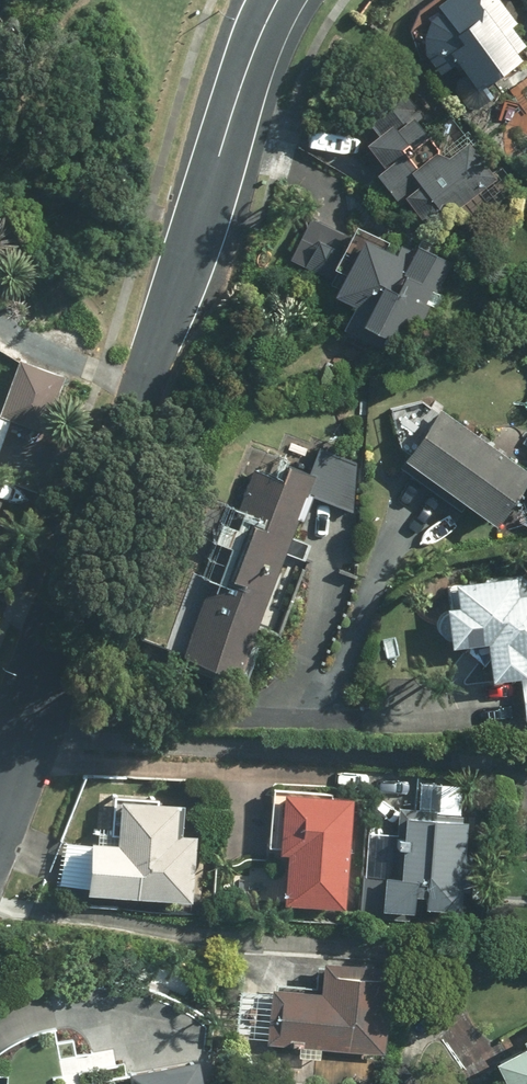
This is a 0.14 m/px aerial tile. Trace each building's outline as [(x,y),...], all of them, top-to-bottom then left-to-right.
[(494,0),(426,0),(425,0),(424,2),(423,3),(422,4),(420,6),(419,7),(418,8),(417,10),(416,11),(415,13),(415,15),(414,16),(413,18),(412,20),(412,21),(411,23),(411,25),(410,26),(410,28),(409,30),(409,32),(409,33),(409,35),(409,37),(409,39),(409,41),(409,42),(409,44),(409,46),(410,48),(410,49),(410,51),(411,53),(431,80),(451,64),(470,88),(526,45),(526,43),(494,0)] [(417,234),(494,179),(465,137),(435,158),(407,119),(390,130),(384,121),(352,143),(417,234)] [(346,224),(343,231),(307,217),(288,263),(334,282),(326,300),(353,311),(341,340),(407,366),(448,265),(346,224)] [(434,407),(396,461),(488,526),(526,473),(434,407)] [(316,478),(251,448),(158,652),(228,683),(255,623),(279,633),(317,550),(289,538),(316,478)] [(443,584),(444,607),(439,607),(441,648),(482,646),(483,680),(520,678),(519,658),(526,658),(526,591),(512,592),(511,580),(443,584)] [(521,724),(526,723),(526,679),(517,680),(521,724)] [(334,910),(346,796),(279,789),(271,862),(277,862),(273,903),(334,910)] [(82,832),(79,896),(184,901),(187,836),(176,836),(177,805),(109,801),(107,834),(82,832)] [(458,817),(392,814),(389,875),(365,874),(363,920),(406,922),(406,911),(452,914),(453,892),(467,892),(469,853),(456,852),(458,817)] [(268,983),(263,1044),(383,1054),(390,963),(315,957),(313,986),(268,983)] [(499,1042),(505,1051),(486,1062),(499,1083),(526,1083),(526,1024),(499,1042)] [(191,1058),(125,1071),(128,1083),(196,1083),(191,1058)]
